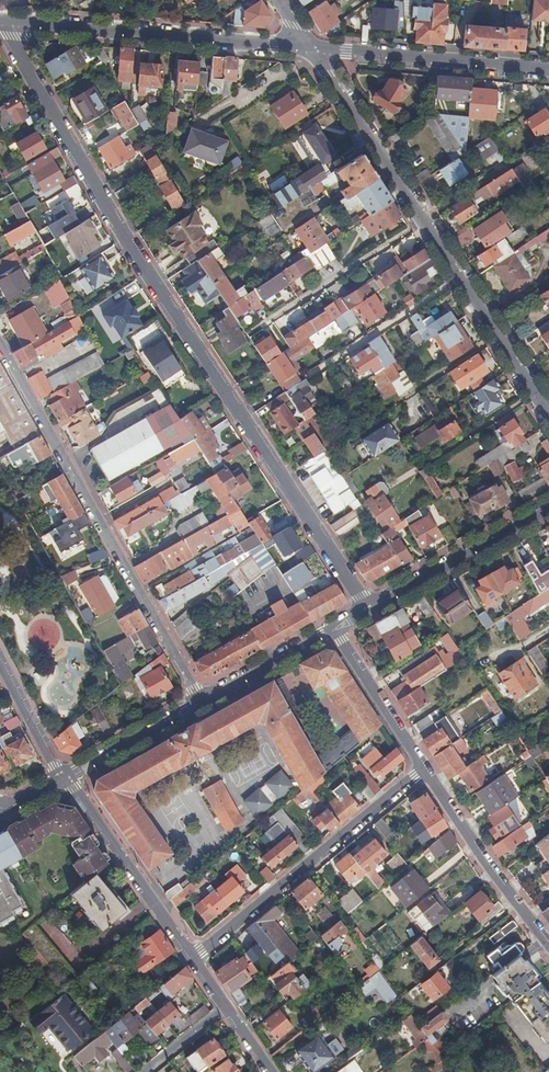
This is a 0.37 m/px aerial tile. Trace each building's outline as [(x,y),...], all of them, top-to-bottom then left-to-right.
[(417,41),(430,43),(433,7),(412,5),(413,0),(404,0),(404,11),(404,17),(411,17),(411,18),(416,18),(415,28),(418,28),(417,41)] [(532,20),(548,21),(548,0),(533,0),(532,20)] [(242,13),(242,6),(235,11),(234,26),(264,28),(271,17),(261,1),(242,13)] [(326,1),(308,13),(322,33),(323,33),(340,22),(336,17),(343,13),(336,2),(329,6),(326,1)] [(433,7),(430,43),(442,43),(443,31),(446,31),(447,21),(445,21),(446,7),(433,6),(433,7)] [(372,27),(405,30),(404,17),(404,11),(374,8),(372,27)] [(466,27),(464,46),(479,46),(505,49),(506,30),(466,27)] [(506,30),(505,49),(524,51),(526,30),(506,28),(506,30)] [(76,47),(44,65),(55,84),(65,79),(63,76),(94,58),(87,46),(78,51),(76,47)] [(92,46),(101,60),(107,56),(101,47),(92,46)] [(131,82),(133,49),(121,48),(119,72),(120,72),(119,81),(131,82)] [(210,83),(222,90),(222,83),(225,58),(212,57),(210,83)] [(225,58),(222,83),(228,83),(228,80),(235,81),(237,59),(225,58)] [(96,70),(104,66),(102,62),(93,66),(96,70)] [(176,89),(182,89),(182,83),(198,84),(199,72),(199,64),(178,63),(176,89)] [(139,85),(146,85),(161,87),(163,66),(152,65),(152,66),(141,65),(139,85)] [(198,84),(198,86),(206,87),(208,73),(199,72),(198,84)] [(436,94),(438,76),(429,76),(428,93),(436,94)] [(449,99),(451,78),(438,76),(436,94),(436,98),(449,99)] [(472,89),(473,80),(455,78),(451,78),(449,99),(471,101),(472,89)] [(393,112),(406,89),(390,79),(383,92),(380,91),(375,101),(393,112)] [(87,123),(106,112),(93,88),(74,99),(87,123)] [(499,92),(472,89),(471,101),(469,118),(494,121),(495,104),(499,103),(502,101),(503,98),(502,95),(500,93),(499,92)] [(292,92),(280,100),(282,103),(295,95),(292,92)] [(282,103),(280,100),(270,107),(285,129),(307,115),(295,95),(282,103)] [(4,131),(23,120),(27,118),(15,98),(0,107),(0,114),(1,115),(0,119),(0,125),(4,131)] [(138,125),(130,111),(128,108),(124,101),(114,108),(116,112),(128,131),(138,125)] [(138,125),(139,125),(147,120),(139,105),(130,111),(138,125)] [(457,158),(465,153),(441,116),(435,108),(423,115),(453,161),(457,158)] [(548,128),(548,115),(545,108),(526,121),(537,137),(544,132),(546,134),(548,132),(548,128)] [(27,118),(23,120),(27,127),(41,119),(36,112),(27,118)] [(177,114),(167,113),(165,136),(176,129),(177,114)] [(465,153),(466,152),(469,118),(441,116),(465,153)] [(315,127),(299,138),(313,161),(316,159),(318,163),(321,161),(323,164),(334,156),(315,127)] [(228,142),(191,129),(183,153),(205,160),(207,164),(214,166),(218,165),(220,165),(228,142)] [(401,129),(389,137),(392,142),(404,135),(401,129)] [(16,145),(14,146),(17,152),(20,150),(25,159),(45,148),(36,133),(16,144),(16,145)] [(129,146),(122,134),(99,148),(111,168),(139,152),(133,143),(129,146)] [(499,150),(490,137),(473,148),(480,157),(486,153),(488,157),(499,150)] [(154,152),(150,145),(142,151),(146,158),(154,152)] [(57,147),(28,164),(33,173),(52,161),(51,160),(61,154),(57,147)] [(146,162),(156,156),(154,152),(146,158),(144,158),(146,162)] [(368,215),(391,201),(378,181),(361,155),(326,178),(298,196),(305,208),(318,200),(314,195),(325,188),(326,189),(343,178),(348,186),(340,192),(344,198),(339,202),(345,210),(357,203),(358,205),(361,203),(368,215)] [(157,178),(166,172),(156,156),(146,162),(156,178),(157,178)] [(236,157),(227,163),(232,170),(241,164),(236,157)] [(458,161),(457,158),(453,161),(440,170),(450,186),(468,175),(462,166),(464,165),(461,159),(458,161)] [(52,161),(33,173),(44,192),(63,180),(52,161)] [(12,168),(14,172),(21,168),(19,164),(12,168)] [(280,208),(298,196),(326,178),(317,166),(272,195),(280,208)] [(521,166),(513,171),(519,180),(526,191),(535,186),(521,166)] [(513,171),(511,169),(450,209),(459,223),(476,212),(476,211),(473,207),(476,204),(492,194),(494,196),(508,187),(519,180),(513,171)] [(173,210),(184,203),(166,172),(157,178),(161,186),(159,187),(173,210)] [(61,184),(65,191),(77,183),(74,177),(61,184)] [(508,187),(515,198),(526,191),(519,180),(508,187)] [(130,185),(115,194),(119,201),(134,191),(130,185)] [(394,222),(401,217),(391,201),(368,215),(361,221),(372,236),(388,225),(391,229),(396,226),(394,222)] [(11,207),(22,226),(29,221),(25,213),(19,202),(11,207)] [(77,216),(81,224),(88,219),(96,215),(91,207),(77,216)] [(29,221),(35,231),(42,244),(44,245),(64,234),(70,230),(67,225),(51,234),(35,208),(25,213),(29,221)] [(197,261),(218,247),(213,239),(208,243),(199,227),(203,224),(194,211),(174,225),(182,238),(197,261)] [(501,211),(474,229),(486,248),(513,230),(501,211)] [(270,214),(258,222),(269,238),(280,231),(270,214)] [(352,226),(361,221),(357,215),(349,221),(352,226)] [(326,243),(341,234),(338,229),(325,237),(313,218),(295,230),(307,249),(293,258),(290,254),(282,259),(284,262),(272,270),(276,276),(281,272),(306,256),(326,243)] [(81,224),(70,230),(64,234),(70,244),(69,245),(70,247),(90,235),(88,232),(94,229),(88,219),(81,224)] [(22,226),(5,235),(11,245),(35,231),(29,221),(22,226)] [(182,238),(174,225),(166,230),(174,243),(182,238)] [(522,227),(507,237),(510,242),(525,232),(522,227)] [(469,229),(455,238),(460,247),(472,239),(473,235),(469,229)] [(494,265),(510,291),(529,278),(523,268),(518,260),(524,256),(546,242),(547,245),(548,243),(548,229),(513,252),(496,264),(494,265)] [(90,235),(70,247),(77,258),(97,247),(90,235)] [(191,265),(197,261),(182,238),(174,243),(179,251),(185,259),(186,259),(191,265)] [(504,239),(477,257),(484,267),(493,261),(496,264),(513,252),(504,239)] [(174,243),(169,246),(174,254),(179,251),(174,243)] [(313,266),(316,270),(336,258),(326,243),(306,256),(313,266)] [(44,245),(42,244),(3,266),(6,272),(17,266),(46,250),(44,245)] [(220,294),(228,307),(249,294),(243,286),(233,292),(223,277),(214,263),(224,256),(218,247),(197,261),(198,261),(220,294)] [(408,272),(428,259),(423,251),(403,264),(408,272)] [(115,279),(99,255),(79,269),(94,293),(115,279)] [(281,272),(288,283),(313,266),(306,256),(281,272)] [(392,282),(401,276),(408,272),(403,264),(398,256),(390,261),(394,266),(373,280),(380,290),(392,282)] [(518,260),(523,268),(529,264),(524,256),(518,260)] [(423,272),(433,265),(428,259),(408,272),(401,276),(405,283),(409,281),(417,294),(425,288),(423,283),(428,279),(423,272)] [(207,303),(220,294),(198,261),(197,261),(191,265),(183,270),(187,278),(183,281),(191,294),(198,290),(207,303)] [(70,262),(56,270),(60,278),(74,270),(70,262)] [(0,276),(0,285),(9,301),(29,289),(17,266),(6,272),(0,276)] [(262,299),(288,283),(281,272),(276,276),(255,289),(262,299)] [(56,282),(49,286),(52,293),(63,287),(59,280),(56,282)] [(348,311),(350,309),(355,307),(374,294),(380,290),(373,280),(342,300),(348,311)] [(64,313),(74,308),(63,287),(52,293),(64,313)] [(249,294),(228,307),(232,312),(235,317),(242,313),(245,310),(249,308),(251,310),(253,308),(256,313),(263,309),(252,292),(249,294)] [(374,294),(355,307),(366,324),(385,312),(374,294)] [(403,300),(408,308),(415,303),(410,295),(403,300)] [(342,315),(348,311),(342,300),(340,298),(333,302),(342,315)] [(116,306),(102,315),(109,326),(112,325),(121,339),(124,336),(141,326),(141,325),(136,317),(133,316),(130,312),(131,309),(125,300),(116,306)] [(309,322),(316,332),(342,315),(333,302),(323,309),(325,312),(309,322)] [(78,316),(74,308),(64,313),(61,316),(65,324),(78,316)] [(309,336),(316,347),(340,331),(342,334),(359,322),(350,309),(348,311),(342,315),(316,332),(309,336)] [(9,320),(24,347),(41,338),(34,327),(37,325),(35,321),(32,323),(25,311),(9,320)] [(233,326),(238,322),(235,317),(232,312),(216,323),(222,332),(225,336),(221,340),(229,352),(243,342),(233,326)] [(425,342),(434,337),(456,322),(450,312),(435,322),(426,328),(422,322),(417,314),(409,319),(417,331),(425,342)] [(84,328),(78,316),(65,324),(41,338),(24,347),(13,353),(19,365),(41,353),(44,359),(62,348),(58,342),(84,328)] [(426,328),(435,322),(431,316),(422,322),(426,328)] [(538,328),(542,335),(541,336),(548,348),(548,321),(538,328)] [(290,348),(309,336),(316,332),(309,322),(293,332),(287,324),(278,330),(288,345),(290,348)] [(434,337),(450,362),(473,347),(456,322),(434,337)] [(417,348),(425,342),(417,331),(409,335),(417,348)] [(124,336),(121,339),(127,348),(118,353),(120,357),(133,350),(124,336)] [(280,355),(267,364),(280,385),(296,374),(294,371),(300,368),(295,360),(316,347),(309,336),(290,348),(287,350),(280,355)] [(378,337),(368,343),(370,347),(385,369),(391,365),(393,364),(394,362),(378,337)] [(166,373),(178,365),(163,342),(144,354),(160,378),(166,374),(166,373)] [(370,347),(368,343),(348,357),(350,360),(351,360),(370,347)] [(260,353),(267,364),(280,355),(274,344),(260,353)] [(370,367),(376,375),(385,369),(370,347),(351,360),(350,360),(359,374),(370,367)] [(76,380),(104,365),(97,352),(46,381),(41,372),(28,379),(39,400),(49,395),(71,383),(76,380)] [(487,372),(477,354),(449,372),(459,389),(469,383),(474,391),(483,385),(478,378),(487,372)] [(397,361),(394,362),(393,364),(399,374),(401,377),(406,375),(397,361)] [(4,432),(14,450),(40,436),(14,388),(0,364),(0,425),(4,432)] [(179,366),(178,365),(166,373),(166,374),(167,375),(179,366)] [(376,375),(373,376),(377,383),(374,385),(376,387),(378,385),(386,397),(394,391),(389,383),(390,379),(397,375),(391,365),(385,369),(376,375)] [(280,385),(286,392),(301,382),(296,374),(280,385)] [(397,396),(400,394),(413,386),(406,375),(401,377),(399,374),(397,375),(390,379),(389,383),(394,391),(397,396)] [(344,376),(337,381),(345,393),(352,388),(344,376)] [(286,392),(305,421),(314,414),(306,403),(314,398),(307,388),(310,386),(306,379),(301,382),(286,392)] [(500,390),(493,379),(471,394),(476,401),(470,405),(475,413),(481,408),(486,416),(503,405),(495,393),(500,390)] [(75,392),(76,392),(81,389),(76,380),(71,383),(75,392)] [(59,422),(70,416),(83,408),(85,408),(76,392),(75,392),(71,383),(49,395),(54,404),(50,406),(59,422)] [(163,409),(169,405),(159,388),(153,393),(155,397),(163,409)] [(145,403),(155,397),(153,393),(143,399),(145,403)] [(266,405),(285,434),(294,427),(297,425),(279,396),(266,405)] [(153,416),(90,451),(108,481),(189,435),(179,419),(170,406),(153,416)] [(305,421),(324,450),(326,453),(337,445),(331,436),(326,440),(314,423),(331,412),(328,406),(314,414),(305,421)] [(69,428),(80,447),(99,436),(83,408),(70,416),(75,425),(69,428)] [(449,418),(454,414),(449,408),(445,411),(449,418)] [(193,440),(193,441),(205,433),(205,432),(200,425),(203,423),(200,418),(196,420),(190,412),(179,419),(189,435),(193,440)] [(475,462),(480,470),(497,459),(525,440),(521,435),(523,434),(509,413),(496,422),(499,428),(495,431),(503,443),(475,462)] [(202,416),(200,418),(203,423),(200,425),(205,432),(210,428),(202,416)] [(447,418),(416,438),(422,447),(440,435),(445,442),(459,432),(452,422),(451,423),(447,418)] [(304,440),(315,457),(324,450),(305,421),(297,425),(294,427),(303,441),(304,440)] [(360,440),(372,458),(393,445),(399,441),(391,430),(389,431),(385,424),(360,440)] [(213,471),(247,450),(243,443),(218,458),(212,450),(216,447),(207,432),(205,433),(193,441),(200,451),(213,471)] [(40,436),(14,450),(6,455),(13,468),(15,468),(25,463),(33,465),(36,462),(37,463),(51,455),(40,436)] [(157,465),(164,477),(171,473),(168,469),(200,451),(193,441),(193,440),(155,462),(157,465)] [(546,440),(541,444),(548,456),(548,444),(546,440)] [(399,441),(393,445),(400,456),(406,451),(399,441)] [(526,442),(512,451),(516,459),(530,449),(526,442)] [(349,504),(356,500),(342,478),(326,453),(324,450),(315,457),(311,459),(315,465),(306,471),(335,513),(349,504)] [(548,460),(538,466),(539,469),(548,462),(548,460)] [(295,462),(290,466),(294,471),(299,467),(295,462)] [(522,504),(548,489),(548,462),(539,469),(545,479),(517,494),(522,504)] [(513,463),(505,467),(514,482),(521,478),(513,463)] [(225,469),(216,474),(232,500),(250,489),(238,471),(230,476),(225,469)] [(74,496),(62,474),(47,483),(69,522),(84,513),(74,496)] [(190,489),(168,501),(176,515),(196,504),(193,500),(200,496),(198,493),(209,487),(228,515),(238,509),(232,500),(216,474),(190,489)] [(424,479),(437,498),(442,495),(429,475),(424,479)] [(130,476),(110,488),(119,503),(135,493),(129,481),(132,479),(130,476)] [(118,530),(162,505),(168,501),(190,489),(183,478),(173,483),(178,490),(174,493),(171,488),(157,496),(157,497),(113,522),(118,530)] [(382,527),(378,530),(379,532),(381,535),(391,528),(393,527),(400,522),(383,496),(387,494),(387,490),(383,483),(379,482),(365,491),(370,499),(365,502),(382,527)] [(502,501),(506,499),(507,498),(500,487),(496,489),(494,486),(469,499),(478,516),(494,507),(495,509),(504,504),(502,501)] [(356,500),(349,504),(354,512),(344,518),(346,520),(332,529),(337,538),(346,532),(353,528),(369,517),(356,500)] [(118,530),(123,540),(167,514),(162,505),(118,530)] [(425,506),(417,511),(420,516),(428,511),(425,506)] [(182,541),(161,553),(171,570),(180,565),(176,559),(179,557),(183,563),(199,554),(197,551),(192,554),(189,550),(205,541),(209,548),(224,540),(219,533),(230,527),(234,534),(236,533),(232,526),(235,524),(237,527),(241,524),(244,529),(249,525),(248,524),(246,521),(238,509),(228,515),(204,529),(182,541)] [(90,524),(84,513),(69,522),(56,529),(62,539),(90,524)] [(251,528),(261,544),(272,538),(258,517),(248,524),(249,525),(251,528)] [(409,527),(420,548),(440,537),(429,517),(409,527)] [(405,519),(400,522),(393,527),(396,533),(408,525),(407,524),(405,519)] [(178,534),(182,541),(204,529),(199,520),(179,531),(178,534)] [(440,531),(447,545),(453,542),(456,540),(448,526),(440,531)] [(168,596),(261,544),(251,528),(247,530),(250,536),(248,537),(247,536),(243,538),(244,541),(238,544),(234,537),(221,546),(224,552),(215,558),(211,551),(202,556),(204,559),(206,558),(208,561),(200,566),(196,560),(183,567),(186,573),(163,587),(168,596)] [(288,528),(272,538),(283,556),(300,546),(288,528)] [(353,528),(346,532),(350,539),(357,534),(353,528)] [(381,536),(388,545),(401,565),(411,559),(391,528),(381,535),(381,536)] [(346,532),(337,538),(342,544),(350,539),(346,532)] [(48,533),(39,538),(61,577),(69,573),(48,533)] [(536,533),(532,535),(541,552),(546,550),(536,533)] [(520,542),(513,546),(520,559),(527,555),(520,542)] [(227,575),(237,594),(274,564),(261,544),(168,596),(161,600),(159,602),(165,612),(208,587),(227,575)] [(388,545),(355,564),(365,580),(371,582),(401,565),(388,545)] [(296,556),(301,563),(315,553),(312,549),(310,546),(296,556)] [(109,557),(104,549),(91,555),(96,563),(109,557)] [(143,585),(148,582),(167,571),(158,555),(138,566),(138,565),(134,568),(143,585)] [(277,568),(282,575),(291,569),(286,563),(277,568)] [(294,594),(312,621),(347,601),(335,584),(308,599),(302,589),(298,592),(295,588),(311,578),(301,563),(291,569),(282,575),(294,594)] [(529,575),(534,572),(529,563),(525,566),(529,575)] [(491,574),(502,593),(519,583),(512,569),(506,572),(503,567),(491,574)] [(69,573),(61,577),(66,585),(78,580),(74,572),(69,573)] [(539,581),(534,572),(529,575),(536,588),(540,594),(548,589),(548,574),(539,581)] [(493,597),(502,593),(491,574),(479,580),(482,586),(477,588),(487,607),(496,602),(493,597)] [(97,617),(113,608),(96,577),(80,585),(97,617)] [(155,588),(161,600),(168,596),(163,587),(162,585),(155,588)] [(450,623),(472,608),(459,588),(451,594),(452,597),(448,600),(446,597),(437,603),(450,623)] [(527,603),(540,594),(536,588),(525,595),(527,598),(525,599),(527,603)] [(520,640),(532,632),(523,617),(548,601),(548,589),(540,594),(527,603),(513,612),(505,617),(510,624),(520,640)] [(251,630),(262,649),(289,634),(312,621),(294,594),(292,595),(296,603),(287,609),(281,599),(270,606),(276,615),(251,630)] [(427,618),(435,613),(424,596),(415,601),(427,618)] [(213,613),(220,607),(215,601),(208,606),(213,613)] [(180,640),(184,647),(215,628),(212,623),(218,620),(215,616),(222,611),(220,607),(213,613),(198,625),(180,640)] [(400,633),(409,628),(406,623),(409,621),(402,608),(375,623),(382,636),(397,628),(400,633)] [(147,625),(138,609),(118,620),(125,631),(128,636),(129,635),(133,633),(147,625)] [(171,624),(180,640),(198,625),(188,610),(171,624)] [(487,629),(494,624),(485,612),(478,616),(487,629)] [(500,630),(510,624),(505,617),(496,623),(500,630)] [(375,623),(367,628),(375,641),(383,637),(396,660),(410,652),(409,649),(418,644),(409,628),(400,633),(397,628),(382,636),(375,623)] [(147,625),(133,633),(129,635),(133,641),(139,637),(146,650),(157,643),(154,638),(147,625)] [(251,630),(193,662),(199,673),(212,677),(262,649),(251,630)] [(445,648),(453,646),(449,633),(441,635),(445,648)] [(128,636),(114,644),(120,655),(136,646),(133,641),(129,635),(128,636)] [(103,651),(122,685),(132,677),(120,655),(114,644),(103,651)] [(543,674),(548,671),(548,665),(537,646),(528,651),(528,652),(543,674)] [(419,687),(465,657),(459,648),(458,647),(442,657),(439,654),(435,656),(404,676),(406,680),(391,690),(394,696),(398,701),(419,687)] [(404,676),(435,656),(431,649),(399,670),(404,676)] [(95,791),(155,878),(161,874),(155,864),(171,852),(133,798),(134,791),(173,769),(175,769),(219,745),(218,744),(258,722),(265,723),(297,779),(300,785),(303,790),(309,785),(314,781),(319,776),(344,756),(381,725),(362,695),(334,653),(326,651),(320,654),(301,664),(302,666),(314,687),(322,683),(353,729),(329,749),(315,757),(296,722),(277,689),(273,682),(260,689),(196,725),(195,724),(189,727),(172,737),(168,739),(169,740),(97,780),(95,791)] [(161,668),(169,663),(163,653),(149,664),(153,671),(141,679),(151,698),(171,687),(161,668)] [(525,673),(528,671),(521,660),(518,662),(525,673)] [(537,685),(528,671),(525,673),(518,662),(499,673),(515,698),(537,685)] [(149,664),(133,677),(147,701),(151,698),(141,679),(153,671),(149,664)] [(284,685),(277,689),(296,722),(302,718),(284,685)] [(428,701),(419,687),(398,701),(409,717),(414,714),(412,711),(428,701)] [(490,707),(496,703),(486,689),(481,692),(490,707)] [(496,715),(502,712),(496,703),(490,707),(496,715)] [(105,719),(98,707),(91,711),(97,723),(105,719)] [(439,708),(414,725),(419,733),(444,716),(439,708)] [(21,723),(17,715),(6,721),(4,722),(8,730),(21,723)] [(451,744),(462,737),(447,715),(444,716),(419,733),(426,743),(432,753),(449,742),(451,744)] [(77,721),(53,740),(59,751),(72,755),(83,749),(77,739),(76,736),(82,732),(77,721)] [(5,750),(11,763),(15,761),(16,764),(25,759),(25,758),(31,755),(20,733),(13,736),(11,732),(2,736),(9,748),(5,750)] [(459,771),(468,765),(467,763),(463,765),(460,761),(456,755),(468,747),(462,738),(451,744),(434,756),(442,767),(449,778),(459,771)] [(543,742),(528,751),(532,756),(534,759),(544,752),(548,749),(543,742)] [(12,765),(11,763),(5,750),(4,748),(0,750),(0,772),(9,768),(8,767),(12,765)] [(403,759),(396,749),(384,758),(376,748),(363,759),(375,773),(377,772),(380,775),(380,776),(383,774),(403,759)] [(487,762),(483,756),(468,765),(459,771),(471,790),(489,779),(480,766),(487,762)] [(360,764),(354,768),(359,774),(365,770),(360,764)] [(365,781),(376,795),(382,790),(371,776),(370,777),(365,770),(359,774),(365,781)] [(295,786),(289,780),(282,771),(245,801),(258,817),(295,786)] [(517,798),(502,775),(477,792),(483,800),(485,799),(495,813),(506,805),(517,798)] [(314,781),(309,785),(314,791),(315,793),(326,785),(319,776),(314,781)] [(228,831),(244,821),(221,780),(203,790),(221,822),(222,822),(228,831)] [(358,787),(369,800),(370,800),(376,795),(365,781),(358,787)] [(330,811),(341,824),(360,808),(349,795),(351,793),(343,783),(332,791),(335,794),(329,799),(331,802),(335,806),(330,811)] [(309,785),(303,790),(295,796),(300,802),(310,795),(314,791),(309,785)] [(310,795),(322,809),(326,806),(315,793),(314,791),(310,795)] [(436,809),(426,794),(411,803),(421,819),(436,809)] [(521,803),(517,798),(506,805),(507,808),(510,806),(512,809),(521,803)] [(483,800),(492,814),(495,813),(485,799),(483,800)] [(92,833),(73,807),(56,802),(7,829),(23,859),(23,860),(35,854),(34,850),(40,847),(36,841),(39,839),(39,841),(41,842),(53,836),(69,835),(73,840),(71,841),(72,845),(78,855),(82,855),(83,855),(84,856),(76,862),(82,872),(80,873),(86,882),(96,874),(108,864),(89,836),(92,833)] [(326,806),(330,811),(335,806),(331,802),(326,806)] [(507,808),(506,805),(495,813),(492,814),(488,816),(495,827),(490,829),(496,838),(518,823),(507,808)] [(324,825),(330,832),(341,824),(330,811),(326,806),(322,809),(323,812),(313,820),(320,828),(324,825)] [(298,845),(305,854),(312,847),(281,808),(274,815),(298,845)] [(421,819),(413,825),(418,833),(426,828),(431,835),(447,825),(443,819),(436,809),(421,819)] [(274,815),(268,819),(285,839),(263,857),(271,867),(298,845),(274,815)] [(382,818),(375,824),(386,837),(393,832),(382,818)] [(492,845),(499,855),(523,840),(522,839),(527,835),(521,826),(492,845)] [(7,829),(0,833),(0,915),(11,909),(9,905),(19,899),(3,870),(23,859),(7,829)] [(436,858),(457,841),(450,830),(428,848),(430,850),(428,852),(430,855),(432,853),(436,858)] [(537,844),(548,861),(548,835),(537,844)] [(367,874),(378,889),(385,884),(371,867),(387,854),(375,839),(362,849),(359,846),(350,853),(367,874)] [(360,879),(367,874),(350,853),(336,865),(347,879),(354,874),(355,873),(359,878),(360,879)] [(387,863),(396,875),(408,865),(399,854),(387,863)] [(260,872),(269,883),(275,878),(266,867),(260,872)] [(202,874),(207,880),(213,876),(208,869),(202,874)] [(391,887),(407,906),(428,889),(412,870),(391,887)] [(126,911),(96,874),(86,882),(71,894),(101,931),(126,911)] [(183,889),(171,900),(175,906),(207,880),(202,874),(190,884),(185,889),(183,889)] [(216,891),(227,905),(244,891),(232,878),(216,891)] [(323,895),(309,878),(301,885),(314,901),(323,895)] [(182,885),(185,889),(190,884),(187,880),(182,885)] [(179,883),(165,893),(171,900),(183,889),(179,883)] [(219,912),(227,905),(216,891),(211,885),(207,888),(211,893),(196,907),(208,921),(216,914),(214,912),(216,910),(219,912)] [(314,901),(301,885),(293,892),(306,908),(308,907),(309,909),(310,909),(312,911),(318,907),(314,901)] [(348,894),(358,906),(364,901),(354,889),(348,894)] [(434,926),(448,915),(437,901),(441,898),(435,892),(409,913),(415,920),(416,919),(423,913),(434,926)] [(482,925),(504,908),(499,902),(493,907),(480,892),(465,903),(482,925)] [(339,901),(349,913),(358,906),(348,894),(339,901)] [(548,921),(548,899),(538,906),(548,920),(548,921)] [(281,913),(275,906),(257,922),(277,947),(288,962),(299,953),(272,920),(281,913)] [(333,925),(337,922),(325,907),(321,910),(333,925)] [(333,925),(321,910),(317,913),(330,928),(333,925)] [(427,932),(428,931),(434,926),(423,913),(416,919),(427,932)] [(85,936),(67,914),(56,924),(73,946),(85,936)] [(495,944),(518,926),(514,920),(490,938),(495,944)] [(321,935),(334,952),(337,950),(340,952),(344,944),(340,942),(339,940),(341,938),(339,936),(347,930),(340,921),(337,922),(333,925),(330,928),(321,935)] [(277,947),(257,922),(248,929),(263,947),(261,948),(257,945),(246,954),(252,963),(266,951),(269,954),(277,947)] [(79,976),(36,924),(24,934),(57,972),(56,973),(67,986),(79,976)] [(139,926),(132,932),(136,937),(143,931),(139,926)] [(352,931),(361,944),(366,940),(362,936),(363,935),(357,927),(352,931)] [(169,945),(160,931),(140,944),(141,945),(131,951),(131,954),(136,961),(139,962),(137,963),(143,972),(173,951),(169,945)] [(422,936),(425,939),(431,934),(428,931),(427,932),(422,936)] [(420,937),(411,944),(429,966),(438,959),(420,937)] [(501,968),(518,955),(523,951),(523,947),(522,945),(521,944),(519,943),(516,943),(512,945),(509,945),(508,945),(500,951),(497,948),(488,956),(494,964),(497,962),(501,968)] [(506,993),(512,1000),(513,1000),(537,982),(539,981),(533,975),(536,973),(527,961),(525,963),(518,955),(501,968),(492,974),(498,983),(496,984),(504,994),(506,993)] [(244,968),(245,967),(244,964),(242,965),(236,958),(216,973),(223,983),(244,968)] [(365,970),(371,977),(375,974),(380,969),(375,962),(365,970)] [(259,973),(252,963),(245,967),(244,968),(251,978),(252,980),(258,975),(257,974),(259,973)] [(192,978),(184,967),(158,988),(160,990),(170,1002),(177,997),(174,992),(192,978)] [(223,983),(238,1004),(247,998),(243,992),(246,989),(243,984),(251,978),(244,968),(223,983)] [(294,998),(305,989),(291,972),(275,985),(282,994),(283,993),(287,999),(292,995),(294,998)] [(422,984),(420,982),(408,991),(412,996),(424,987),(433,999),(449,987),(437,972),(422,984)] [(387,1002),(397,994),(383,973),(377,977),(375,974),(371,977),(359,986),(365,994),(376,987),(387,1002)] [(513,1000),(545,1042),(548,1039),(548,997),(537,982),(513,1000)] [(400,998),(405,1005),(414,998),(412,996),(408,991),(400,998)] [(93,1031),(63,995),(32,1021),(41,1033),(49,1026),(69,1051),(93,1031)] [(180,1014),(170,1002),(158,1012),(168,1025),(180,1014)] [(204,1004),(185,1018),(191,1025),(209,1011),(204,1004)] [(312,1024),(325,1013),(318,1005),(316,1007),(316,1008),(301,1020),(307,1027),(312,1024)] [(134,1008),(104,1032),(112,1042),(118,1049),(139,1031),(152,1047),(160,1040),(155,1035),(138,1013),(134,1008)] [(168,1025),(158,1012),(154,1015),(152,1013),(150,1015),(152,1017),(150,1018),(143,1010),(138,1013),(155,1035),(168,1025)] [(279,1010),(264,1022),(277,1039),(293,1027),(279,1010)] [(440,1053),(447,1048),(443,1044),(439,1047),(436,1043),(438,1041),(431,1032),(438,1027),(437,1026),(447,1019),(442,1012),(421,1028),(429,1038),(436,1048),(440,1053)] [(429,1038),(421,1028),(411,1014),(407,1017),(424,1042),(429,1038)] [(112,1042),(104,1032),(75,1057),(82,1066),(95,1055),(100,1061),(109,1054),(104,1048),(112,1042)] [(319,1034),(296,1050),(312,1071),(313,1071),(335,1057),(319,1034)] [(431,1052),(436,1048),(429,1038),(424,1042),(423,1042),(431,1052)] [(208,1066),(224,1055),(213,1040),(187,1058),(194,1069),(205,1062),(208,1066)] [(133,1067),(118,1049),(111,1054),(127,1071),(133,1067)] [(346,1060),(353,1055),(350,1050),(342,1056),(346,1060)] [(233,1064),(231,1065),(228,1060),(212,1071),(238,1071),(233,1064)] [(346,1066),(350,1071),(364,1071),(355,1060),(346,1066)] [(445,1060),(430,1070),(431,1071),(439,1071),(448,1065),(445,1060)]
